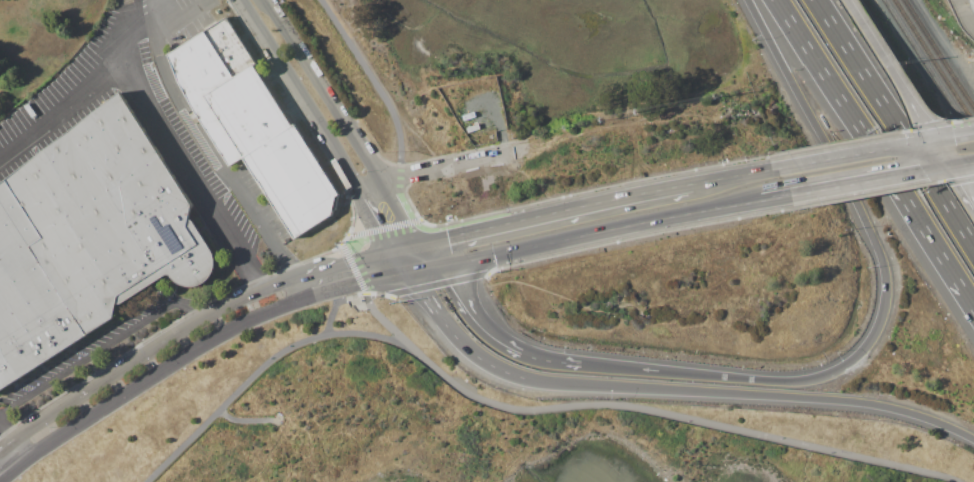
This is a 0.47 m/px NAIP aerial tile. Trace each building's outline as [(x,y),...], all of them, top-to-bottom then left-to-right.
[(294,124),(226,18),(167,55),(178,82),(230,166),(244,158),(294,124)] [(0,186),(0,391),(114,318),(116,306),(169,275),(175,282),(182,287),(192,287),(202,285),(209,280),(214,273),(215,265),(215,259),(214,252),(194,221),(190,220),(193,206),(120,93),(0,186)] [(244,158),(295,240),(333,215),(333,212),(337,210),(340,193),(294,124),(244,158)]
